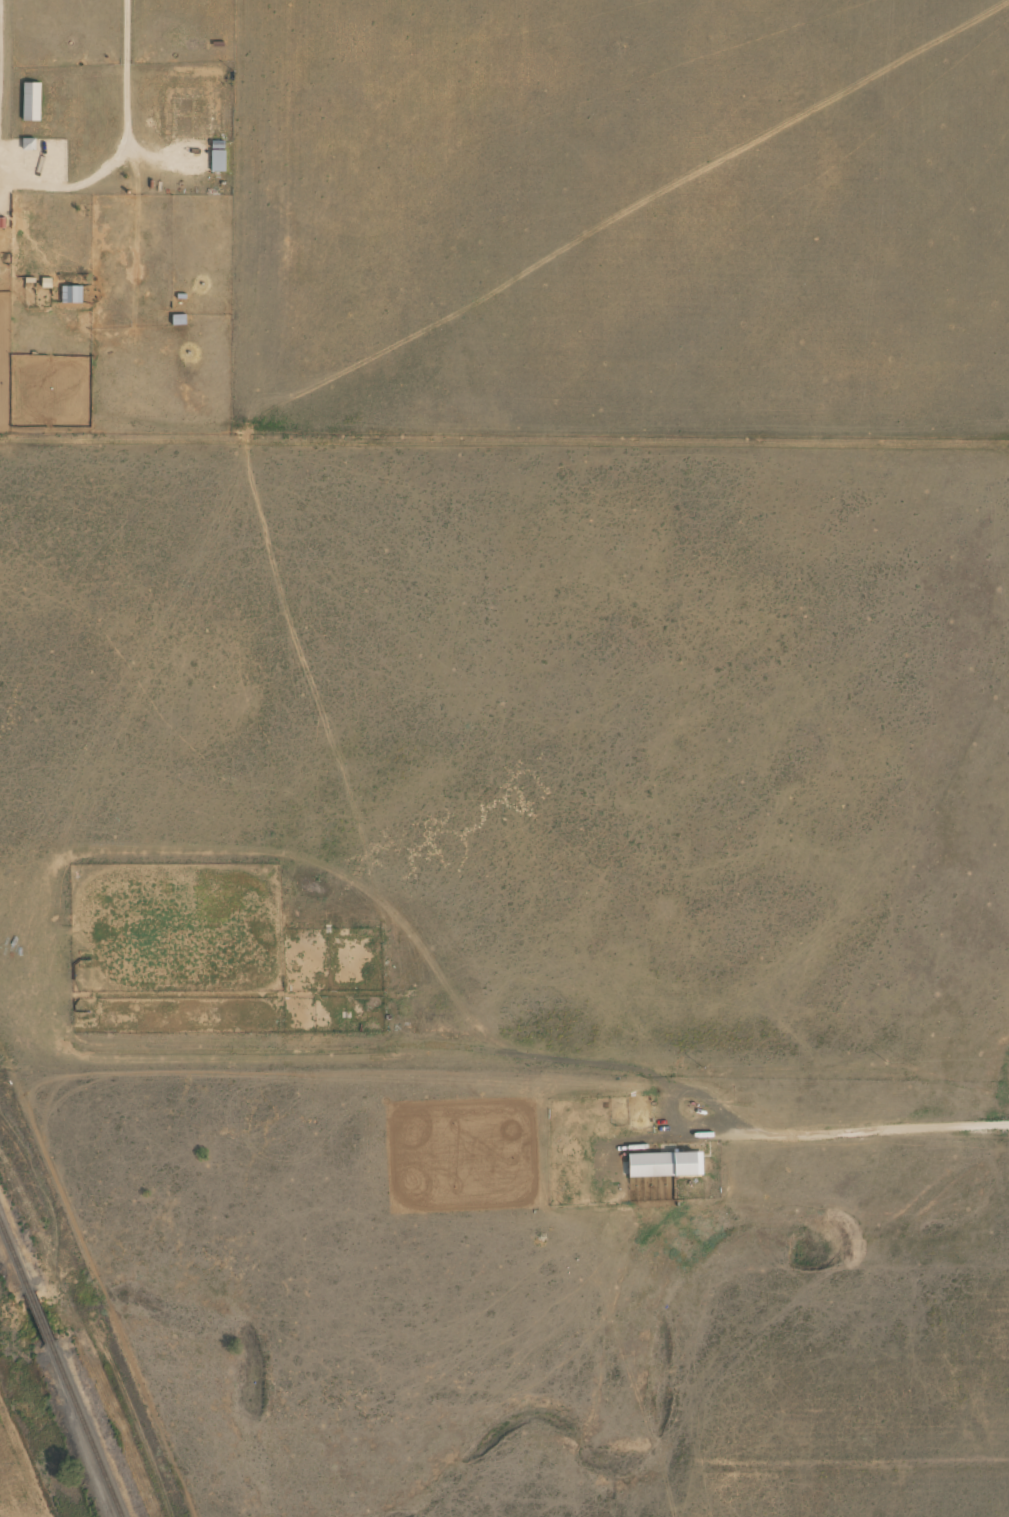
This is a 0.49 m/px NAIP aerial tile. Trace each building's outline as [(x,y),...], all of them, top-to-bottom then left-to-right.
[(40,82),(23,82),(23,121),(40,121),(40,82)] [(212,172),(225,172),(225,141),(212,141),(212,172)] [(61,303),(81,303),(81,287),(61,287),(61,303)] [(702,1177),(702,1153),(627,1153),(627,1177),(702,1177)]
